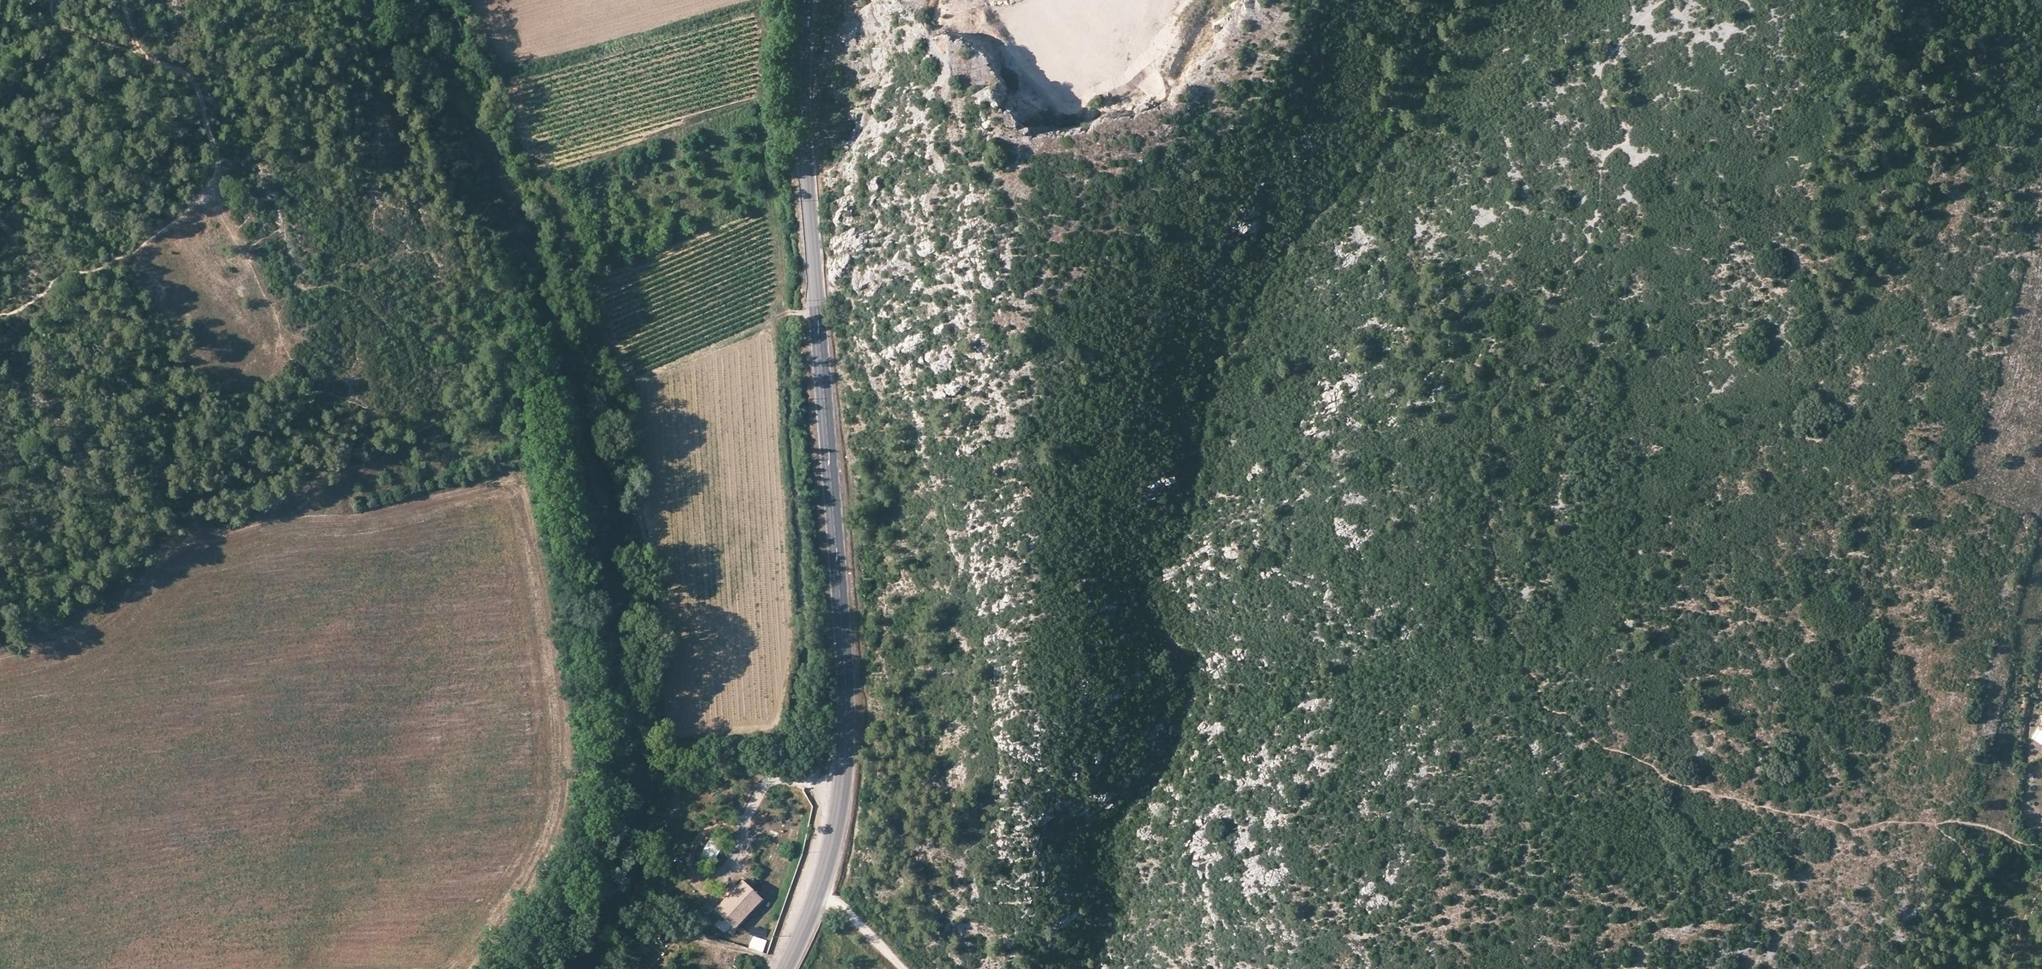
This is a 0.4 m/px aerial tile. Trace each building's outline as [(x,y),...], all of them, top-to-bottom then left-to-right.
[(699,854),(712,861),(721,844),(707,838),(699,854)] [(731,926),(759,898),(739,879),(730,888),(728,885),(718,895),(721,897),(711,907),(731,926)] [(762,952),(765,939),(751,935),(748,947),(762,952)]
